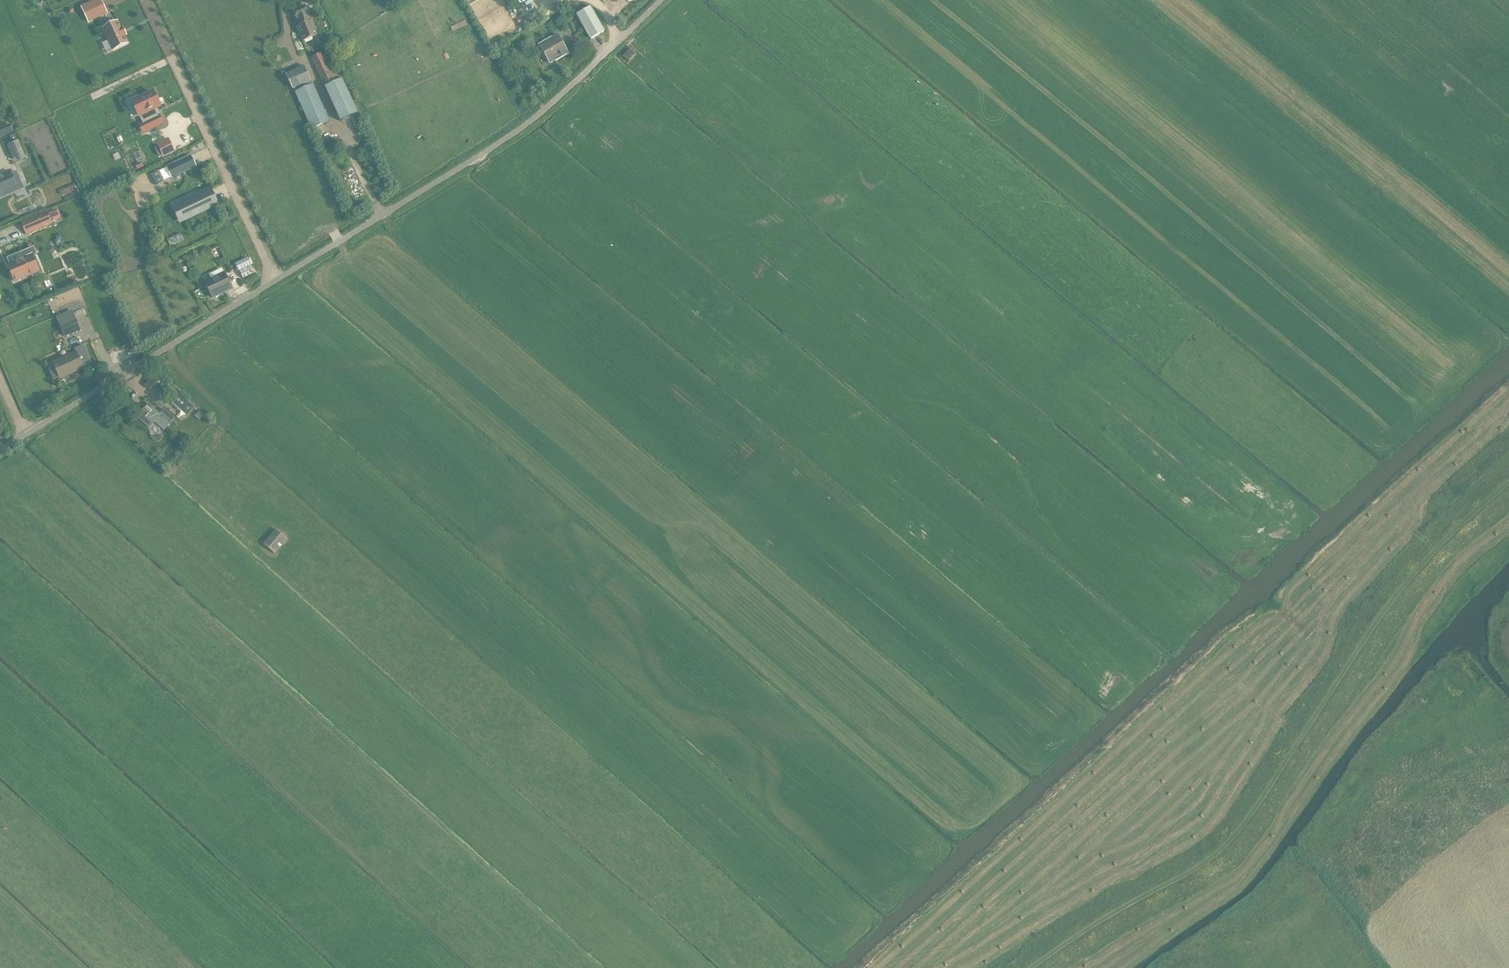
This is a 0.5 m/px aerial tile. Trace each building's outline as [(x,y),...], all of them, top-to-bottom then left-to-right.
[(82,7),(89,22),(107,13),(100,0),(97,0),(82,7)] [(311,21),(308,15),(309,14),(305,5),(292,11),(296,20),(297,19),(300,25),(297,27),(303,41),(318,35),(311,20),(311,21)] [(577,14),(591,40),(604,33),(589,7),(577,14)] [(117,21),(103,28),(113,50),(128,43),(124,36),(126,35),(122,28),(121,28),(117,21)] [(563,43),(562,43),(557,34),(552,37),(551,36),(537,44),(543,54),(544,54),(549,63),(555,60),(555,61),(569,53),(563,43)] [(312,57),(340,120),(340,121),(357,114),(341,79),(335,64),(327,67),(321,53),(312,57)] [(293,89),(295,92),(312,129),(329,121),(312,84),(311,81),(311,80),(304,66),(286,74),(293,89)] [(154,92),(132,103),(138,116),(139,116),(143,123),(139,125),(143,132),(163,123),(159,115),(158,116),(155,108),(160,106),(154,92)] [(10,125),(5,127),(7,134),(13,132),(10,125)] [(11,141),(6,143),(15,163),(26,159),(15,134),(9,136),(11,141)] [(159,147),(155,149),(159,156),(163,154),(164,157),(175,152),(169,139),(158,144),(159,147)] [(191,155),(169,166),(174,177),(196,166),(191,155)] [(21,182),(16,171),(10,174),(10,172),(0,176),(0,191),(21,182)] [(158,171),(151,174),(156,185),(163,182),(158,171)] [(209,189),(177,204),(184,220),(216,204),(209,189)] [(56,209),(46,213),(50,222),(60,218),(56,209)] [(46,212),(22,222),(27,233),(51,223),(50,222),(46,213),(46,212)] [(23,260),(8,266),(15,282),(31,274),(33,277),(43,273),(35,255),(37,254),(34,246),(20,252),(23,260)] [(248,257),(235,263),(239,271),(252,265),(248,257)] [(252,265),(239,271),(242,278),(255,272),(252,265)] [(221,291),(231,286),(225,273),(205,283),(212,297),(221,293),(221,291)] [(73,312),(57,319),(65,336),(80,330),(73,312)] [(76,349),(75,349),(76,351),(83,367),(91,363),(89,359),(83,346),(76,349)] [(76,351),(52,362),(59,377),(74,370),(75,372),(84,368),(83,367),(76,351)] [(157,395),(165,385),(154,375),(148,381),(147,380),(140,388),(145,392),(149,387),(157,395)] [(195,408),(179,393),(171,402),(187,416),(195,408)] [(164,409),(160,413),(149,403),(137,417),(149,428),(155,421),(164,430),(174,418),(164,409)] [(274,554),(287,540),(276,530),(263,544),(274,554)]
